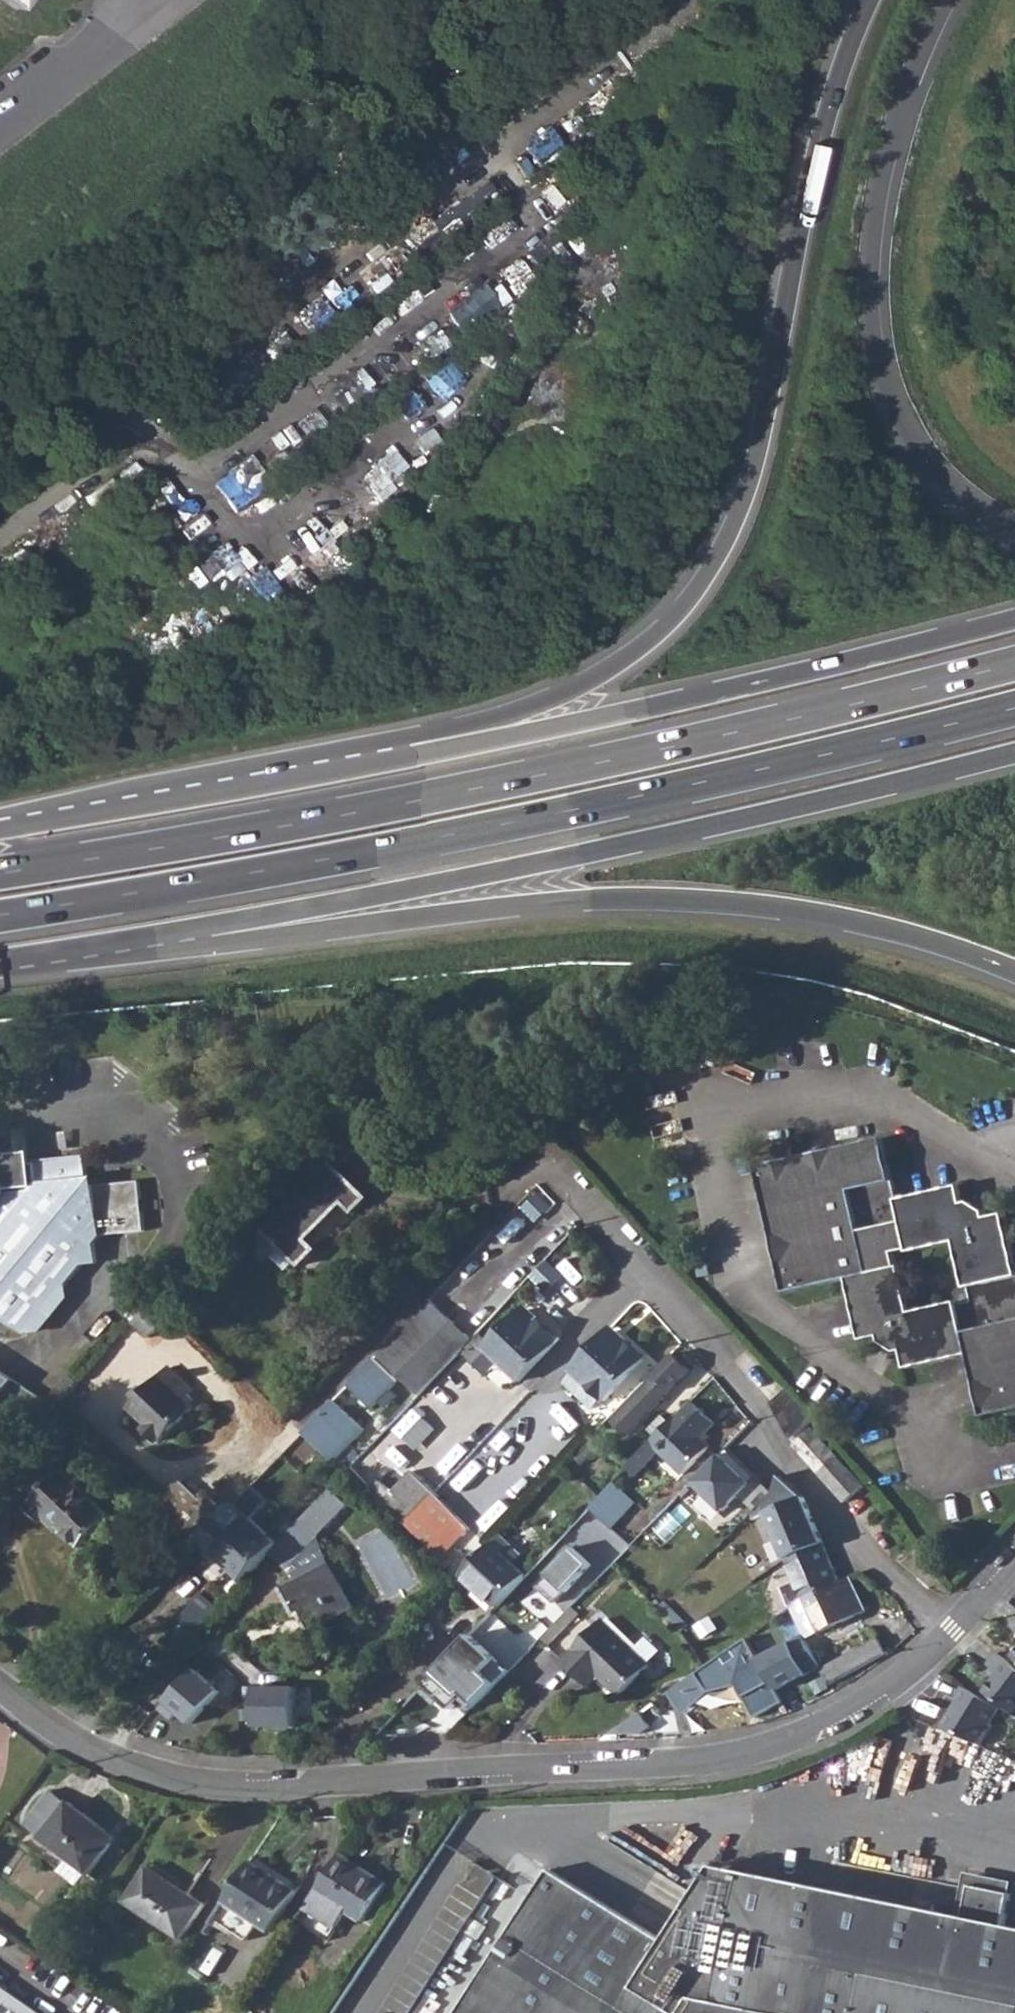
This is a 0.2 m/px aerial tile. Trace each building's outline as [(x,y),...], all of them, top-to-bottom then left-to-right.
[(28,12),(36,0),(8,0),(28,12)] [(343,406),(375,387),(365,370),(332,389),(343,406)] [(362,475),(377,497),(413,474),(398,452),(362,475)] [(254,453),(215,476),(233,506),(272,482),(254,453)] [(333,501),(292,529),(310,554),(351,526),(333,501)] [(218,582),(244,563),(219,527),(192,546),(218,582)] [(342,1119),(323,1100),(284,1142),(318,1174),(330,1161),(338,1169),(365,1141),(358,1134),(342,1119)] [(967,1354),(983,1418),(1014,1409),(1014,1269),(1001,1214),(994,1216),(986,1218),(986,1215),(984,1211),(979,1207),(970,1201),(962,1203),(960,1194),(958,1184),(950,1187),(899,1199),(883,1136),(809,1154),(758,1167),(761,1181),(789,1295),(850,1280),(857,1309),(865,1341),(881,1337),(883,1343),(899,1353),(905,1352),(908,1368),(967,1354)] [(26,1333),(66,1284),(82,1265),(95,1264),(94,1244),(98,1238),(144,1229),(141,1179),(92,1190),(85,1184),(84,1160),(35,1164),(37,1187),(31,1195),(5,1196),(0,1202),(0,1316),(26,1333)] [(263,1231),(301,1268),(318,1251),(309,1241),(343,1204),(353,1214),(368,1197),(338,1169),(330,1161),(318,1174),(315,1177),(311,1173),(277,1209),(281,1213),(263,1231)] [(70,1297),(66,1284),(26,1333),(42,1331),(70,1297)] [(419,1394),(463,1346),(473,1336),(455,1318),(453,1320),(431,1300),(379,1355),(419,1394)] [(169,1317),(152,1302),(140,1314),(157,1330),(169,1317)] [(525,1302),(520,1307),(534,1322),(540,1316),(525,1302)] [(560,1336),(540,1316),(534,1322),(520,1307),(484,1345),(518,1378),(560,1336)] [(131,1324),(148,1339),(157,1330),(140,1314),(131,1324)] [(614,1328),(608,1334),(623,1348),(628,1343),(614,1328)] [(577,1365),(609,1397),(645,1360),(628,1343),(623,1348),(608,1334),(577,1365)] [(419,1394),(379,1355),(344,1390),(351,1396),(355,1391),(365,1400),(372,1392),(398,1416),(419,1394)] [(612,1420),(627,1436),(689,1371),(674,1356),(612,1420)] [(140,1423),(155,1437),(174,1417),(176,1419),(191,1402),(183,1394),(191,1384),(168,1363),(137,1395),(133,1392),(130,1395),(134,1399),(129,1404),(144,1419),(140,1423)] [(16,1380),(0,1370),(0,1397),(16,1380)] [(66,1378),(74,1386),(82,1378),(73,1370),(66,1378)] [(45,1400),(46,1399),(16,1380),(0,1397),(0,1432),(9,1440),(45,1400)] [(679,1415),(651,1444),(627,1469),(636,1478),(660,1453),(683,1476),(711,1446),(704,1438),(716,1425),(691,1401),(679,1415)] [(361,1434),(330,1405),(299,1437),(330,1467),(361,1434)] [(797,1442),(808,1431),(803,1426),(792,1436),(797,1442)] [(792,1446),(820,1476),(839,1459),(811,1428),(808,1431),(797,1442),(792,1446)] [(695,1480),(726,1510),(759,1476),(729,1446),(695,1480)] [(820,1476),(845,1503),(863,1484),(839,1459),(820,1476)] [(48,1517),(80,1548),(111,1517),(62,1470),(27,1507),(42,1523),(48,1517)] [(411,1471),(391,1492),(379,1481),(370,1491),(405,1523),(434,1492),(411,1471)] [(160,1502),(201,1540),(229,1510),(205,1488),(199,1495),(182,1479),(160,1502)] [(614,1527),(639,1501),(617,1481),(592,1506),(614,1527)] [(282,1546),(295,1559),(315,1536),(318,1538),(348,1505),(330,1488),(300,1522),(302,1524),(282,1546)] [(405,1523),(442,1557),(470,1527),(434,1492),(405,1523)] [(767,1512),(788,1560),(825,1544),(804,1495),(767,1512)] [(201,1540),(244,1581),(279,1543),(236,1502),(229,1510),(201,1540)] [(462,1575),(497,1608),(528,1575),(493,1543),(462,1575)] [(779,1587),(788,1607),(791,1606),(843,1583),(825,1544),(788,1560),(797,1579),(779,1587)] [(340,1558),(282,1589),(297,1616),(303,1613),(314,1632),(353,1612),(339,1583),(350,1577),(340,1558)] [(791,1606),(806,1638),(866,1611),(851,1579),(843,1583),(791,1606)] [(204,1594),(187,1613),(198,1624),(215,1604),(204,1594)] [(603,1620),(563,1661),(582,1681),(593,1670),(599,1676),(620,1696),(649,1665),(648,1664),(660,1651),(646,1637),(638,1646),(609,1618),(604,1622),(603,1620)] [(471,1633),(421,1684),(453,1709),(466,1697),(479,1705),(511,1671),(471,1633)] [(804,1635),(761,1659),(779,1691),(822,1666),(804,1635)] [(748,1637),(695,1674),(709,1693),(739,1686),(757,1719),(785,1703),(779,1691),(761,1659),(748,1637)] [(999,1650),(990,1662),(1001,1671),(987,1689),(1013,1710),(1014,1708),(1014,1663),(999,1650)] [(593,1670),(582,1681),(588,1687),(599,1676),(593,1670)] [(193,1671),(158,1712),(170,1722),(177,1714),(190,1726),(218,1693),(193,1671)] [(253,1688),(253,1727),(292,1728),(293,1688),(253,1688)] [(972,1703),(979,1707),(974,1716),(965,1710),(958,1723),(1002,1744),(1011,1729),(1007,1726),(1014,1712),(1014,1711),(980,1690),(972,1703)] [(43,1838),(92,1875),(120,1838),(70,1800),(69,1803),(51,1790),(27,1821),(45,1834),(43,1838)] [(388,1883),(339,1850),(313,1892),(296,1918),(327,1938),(344,1912),(362,1923),(388,1883)] [(296,1888),(250,1858),(212,1916),(244,1937),(255,1921),(268,1929),(296,1888)] [(126,1900),(184,1939),(208,1903),(149,1866),(126,1900)] [(1004,1924),(1012,1882),(964,1873),(956,1915),(713,1871),(666,1948),(545,1874),(459,2012),(1014,2012),(1014,1926),(1004,1924)] [(0,1982),(0,2012),(46,2012),(0,1982)]
